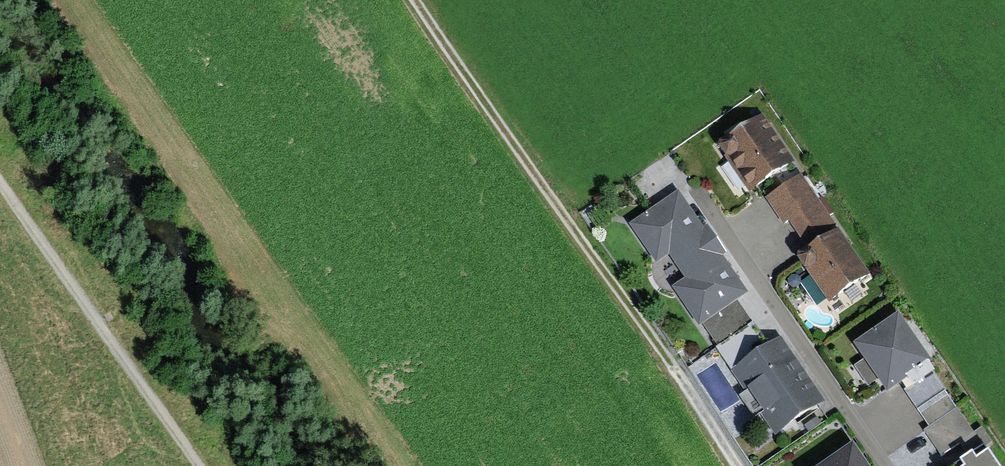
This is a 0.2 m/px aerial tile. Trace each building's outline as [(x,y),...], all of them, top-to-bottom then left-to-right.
[(790,164),(759,115),(714,144),(745,192),(790,164)] [(796,173),(760,198),(779,226),(786,222),(806,251),(793,260),(824,305),(867,275),(796,173)] [(677,192),(627,226),(695,325),(743,293),(718,257),(725,252),(706,225),(702,228),(677,192)] [(892,312),(849,343),(882,389),(925,359),(892,312)] [(776,337),(728,367),(769,432),(817,402),(776,337)] [(824,465),(868,465),(854,446),(824,465)] [(953,465),(992,465),(980,447),(953,465)]
